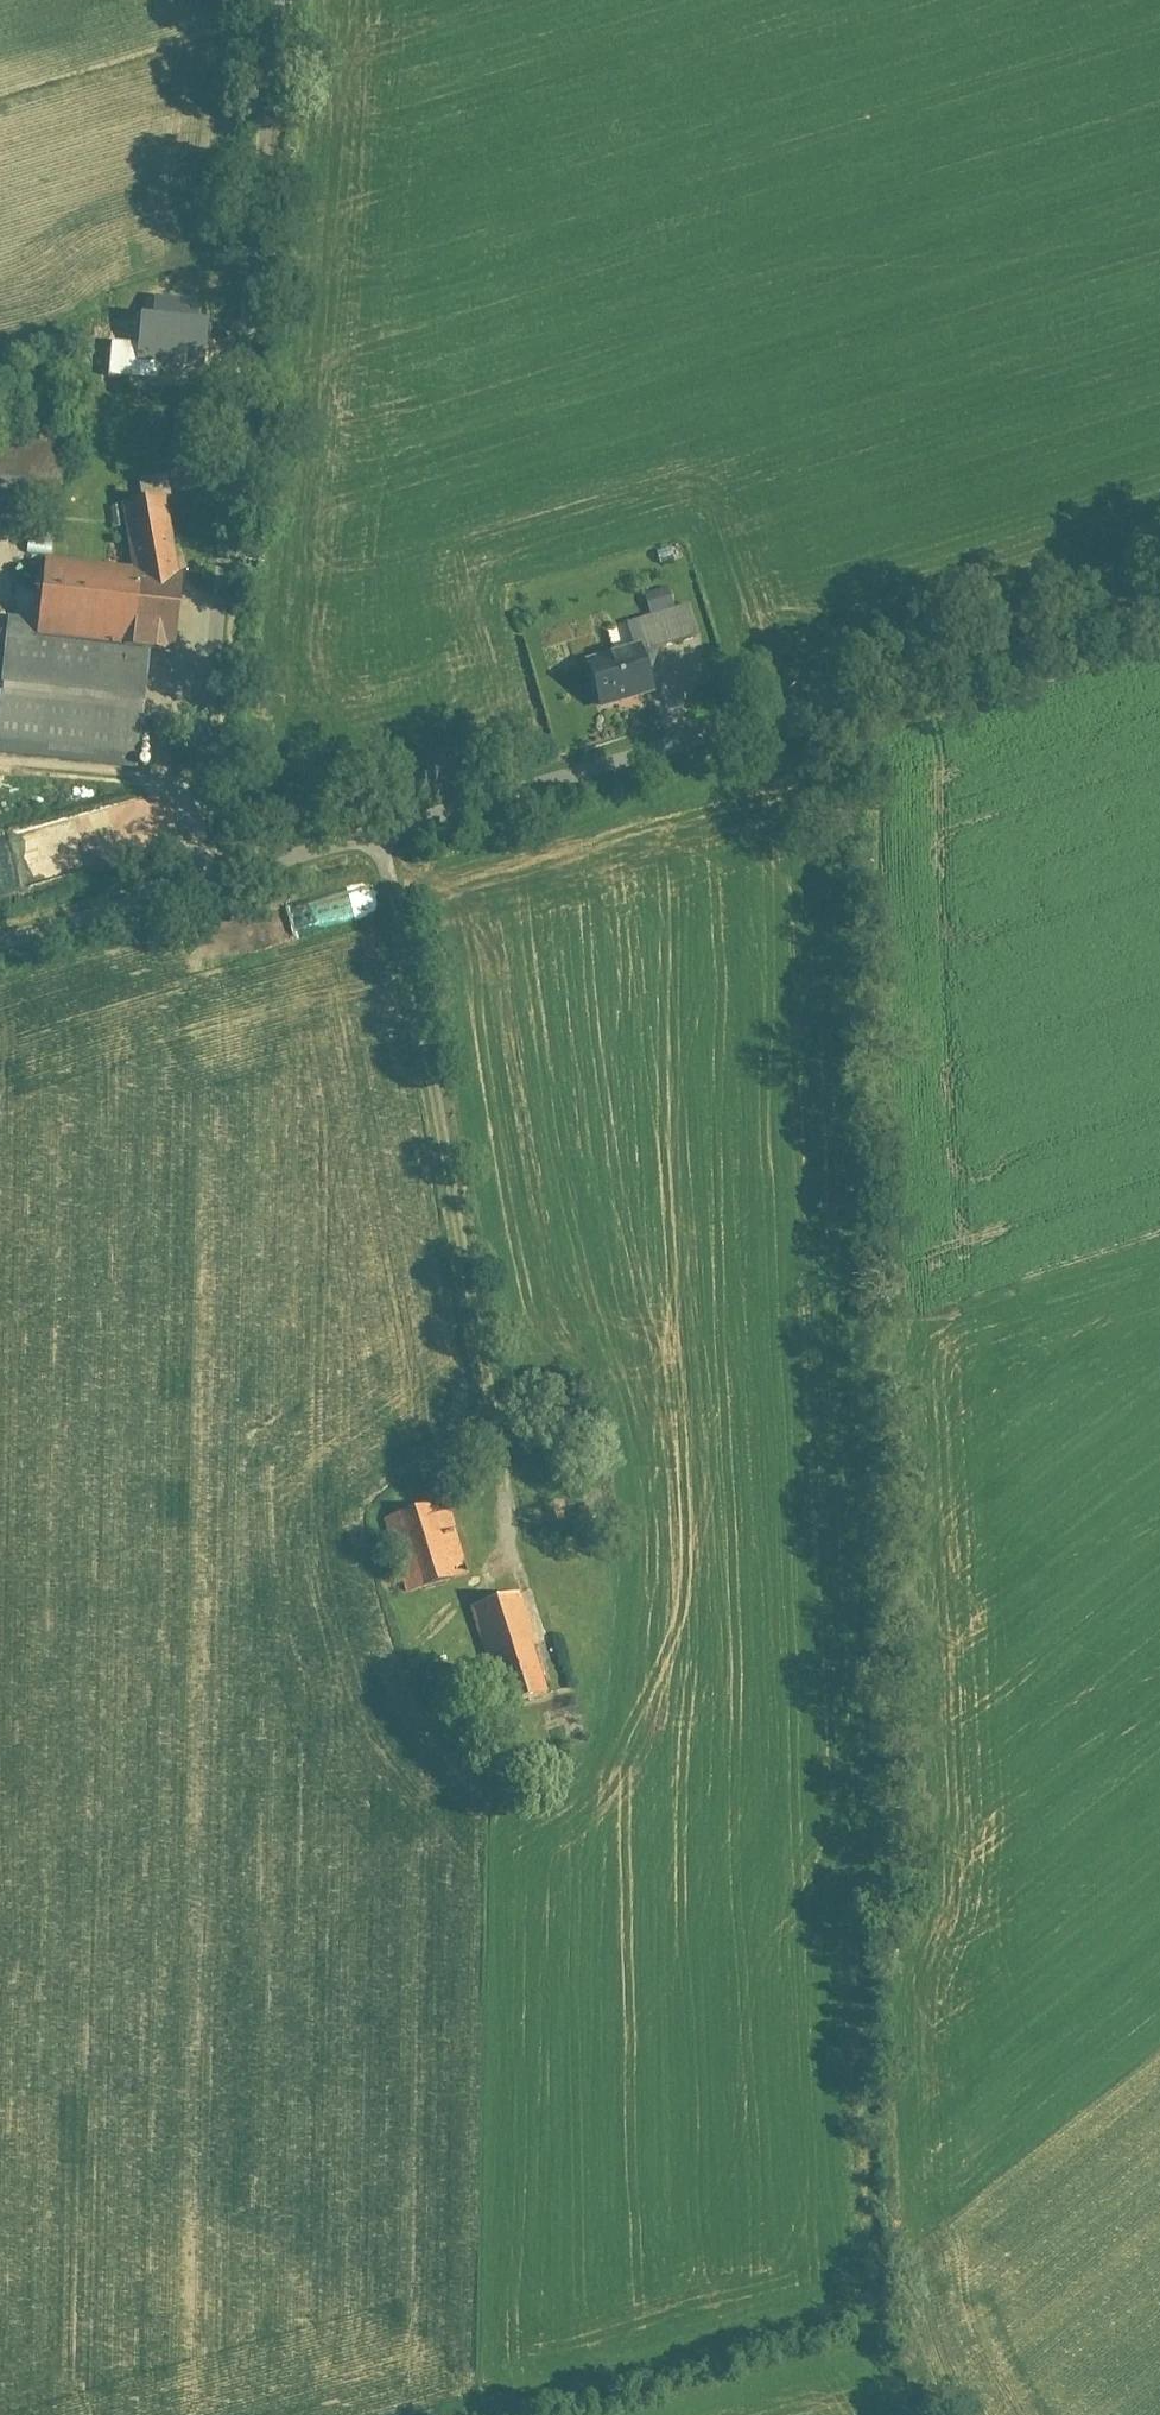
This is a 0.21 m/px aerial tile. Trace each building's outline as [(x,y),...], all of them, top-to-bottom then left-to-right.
[(139,322),(135,358),(200,365),(204,329),(193,328),(195,309),(155,305),(153,323),(139,322)] [(215,422),(173,418),(169,458),(211,462),(215,422)] [(65,517),(73,452),(0,442),(0,509),(65,517)] [(146,574),(54,564),(48,632),(16,629),(4,744),(146,762),(157,655),(183,658),(192,579),(170,497),(127,510),(146,574)] [(589,710),(649,692),(638,655),(693,638),(684,607),(621,626),(627,647),(575,663),(589,710)] [(448,1504),(382,1524),(407,1603),(473,1582),(448,1504)] [(519,1595),(468,1614),(504,1713),(555,1694),(519,1595)]
